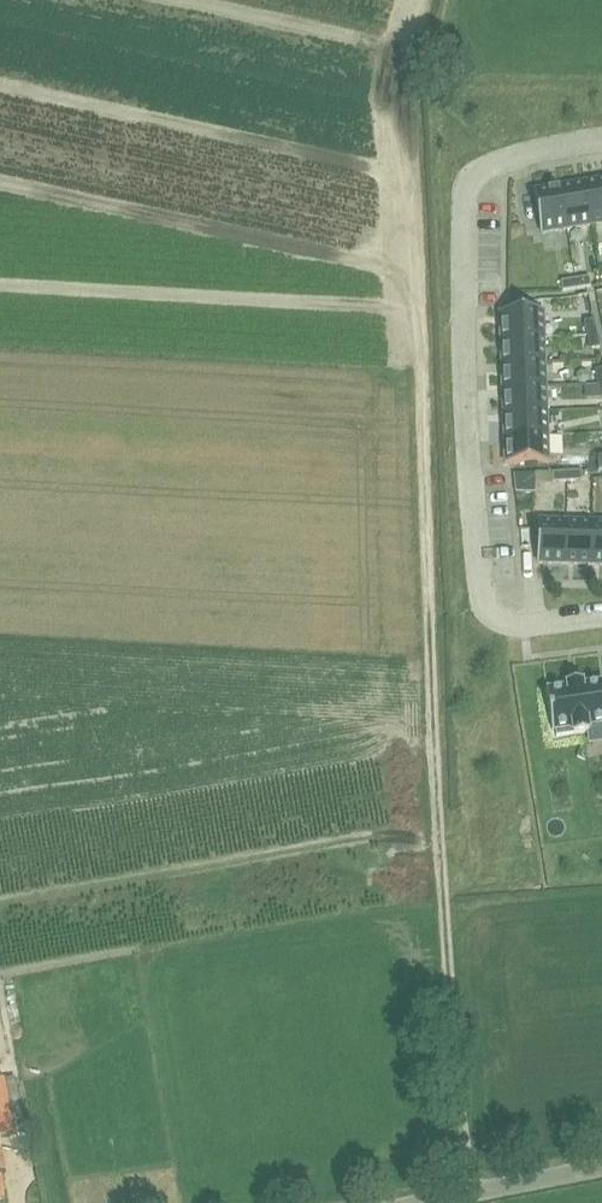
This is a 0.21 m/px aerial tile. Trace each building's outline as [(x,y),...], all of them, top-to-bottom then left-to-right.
[(584,181),(591,225),(601,223),(601,178),(584,181)] [(584,181),(559,185),(566,229),(591,225),(584,181)] [(559,185),(534,190),(541,233),(566,229),(559,185)] [(589,277),(574,279),(576,289),(590,286),(589,277)] [(574,279),(560,281),(562,291),(576,289),(574,279)] [(543,311),(499,313),(500,338),(544,336),(543,311)] [(593,319),(584,321),(587,335),(596,333),(593,319)] [(596,333),(587,335),(590,349),(599,347),(596,333)] [(544,336),(500,338),(501,363),(545,361),(544,336)] [(545,361),(501,363),(502,387),(546,386),(545,361)] [(546,386),(502,387),(503,412),(547,411),(546,386)] [(547,411),(503,412),(503,437),(548,436),(547,411)] [(548,436),(503,437),(504,462),(549,461),(548,436)] [(581,470),(566,471),(567,481),(581,480),(581,478),(581,470)] [(566,471),(552,472),(552,482),(567,481),(566,471)] [(565,520),(539,519),(537,563),(564,564),(565,520)] [(592,520),(565,520),(564,564),(590,565),(592,520)] [(592,520),(590,565),(601,565),(601,521),(592,520)] [(583,683),(583,680),(567,682),(568,686),(547,688),(553,729),(556,729),(557,736),(590,731),(589,724),(601,722),(601,681),(583,683)] [(13,1131),(24,1129),(13,1076),(0,1078),(0,1135),(13,1132),(13,1131)]
